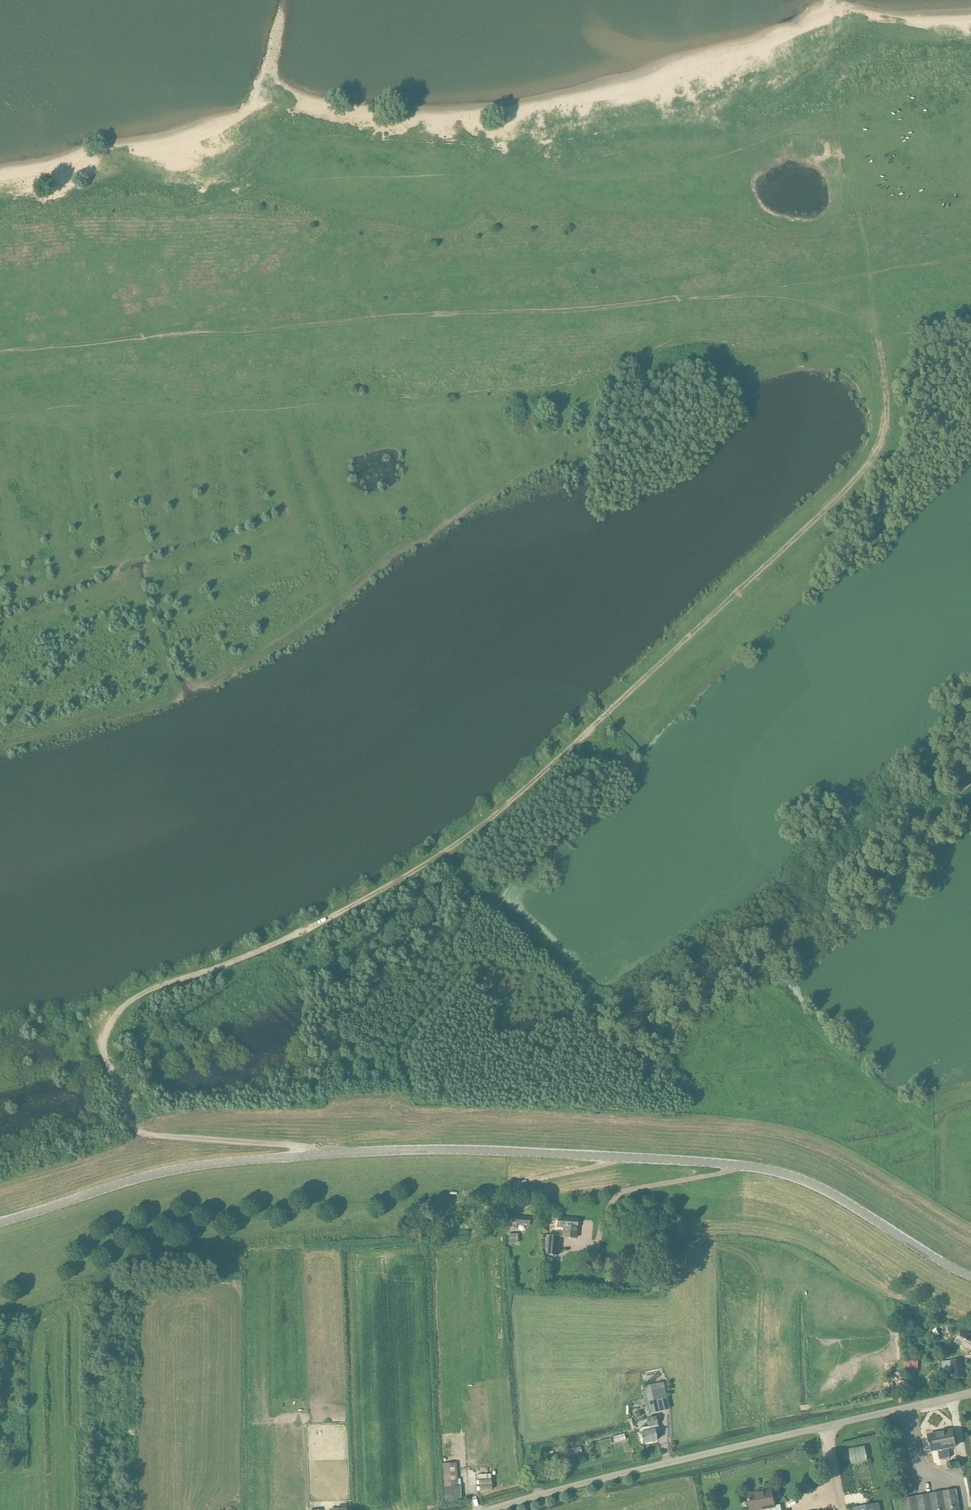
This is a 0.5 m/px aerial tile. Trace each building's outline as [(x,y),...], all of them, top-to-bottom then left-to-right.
[(530,1225),(531,1217),(517,1216),(516,1224),(530,1225)] [(563,1237),(576,1238),(578,1219),(558,1217),(558,1226),(564,1227),(563,1237)] [(558,1256),(560,1236),(546,1235),(544,1255),(558,1256)] [(962,1330),(956,1342),(970,1350),(970,1334),(962,1330)] [(903,1371),(919,1369),(918,1359),(902,1361),(903,1371)] [(950,1379),(964,1378),(962,1359),(951,1360),(944,1360),(945,1372),(949,1371),(950,1379)] [(649,1402),(651,1413),(659,1411),(657,1400),(667,1397),(664,1382),(645,1386),(646,1390),(642,1391),(645,1403),(649,1402)] [(639,1428),(643,1444),(657,1440),(656,1432),(659,1432),(656,1417),(647,1419),(649,1426),(639,1428)] [(932,1451),(938,1450),(940,1460),(951,1458),(949,1448),(955,1447),(952,1431),(929,1435),(932,1451)] [(848,1449),(849,1463),(866,1461),(864,1447),(848,1449)] [(458,1469),(443,1470),(445,1503),(458,1502),(458,1469)] [(781,1504),(775,1506),(772,1488),(760,1490),(761,1492),(748,1495),(751,1509),(752,1509),(769,1507),(770,1509),(782,1509),(781,1504)] [(903,1498),(905,1509),(960,1509),(956,1489),(903,1498)] [(853,1507),(853,1509),(881,1509),(880,1502),(879,1502),(878,1498),(871,1499),(872,1504),(853,1507)]
